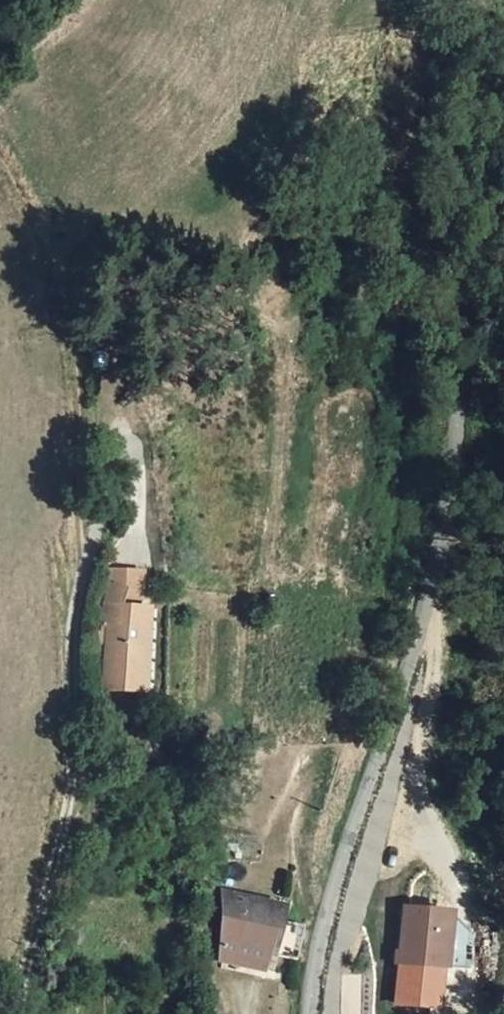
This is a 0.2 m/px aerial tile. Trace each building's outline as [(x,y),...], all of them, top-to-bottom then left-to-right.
[(119,579),(119,595),(137,598),(133,616),(148,616),(153,599),(153,580),(119,579)] [(133,616),(137,598),(119,595),(112,631),(118,633),(116,699),(151,698),(153,616),(148,616),(133,616)] [(302,926),(284,922),(289,906),(231,894),(231,959),(273,970),(277,953),(296,957),(302,926)] [(446,912),(402,909),(399,954),(398,964),(395,1005),(438,1009),(446,912)]
